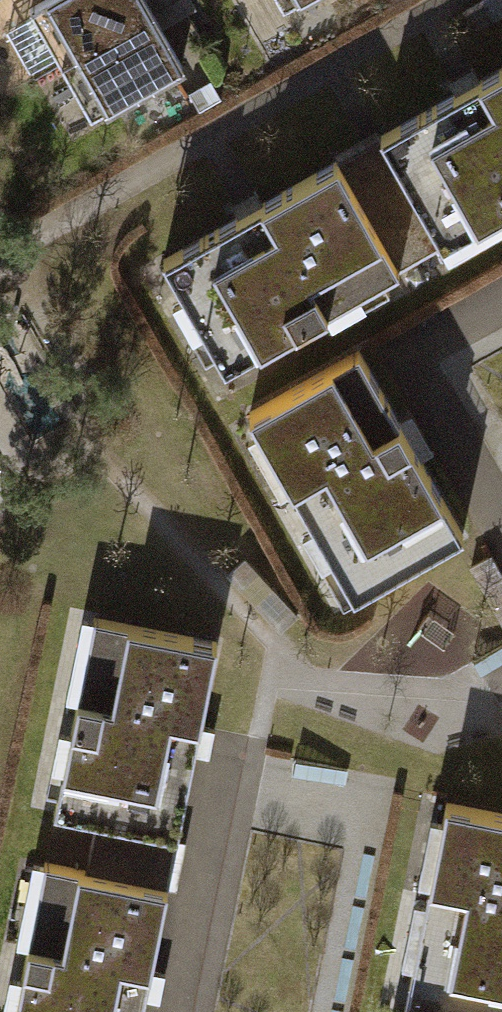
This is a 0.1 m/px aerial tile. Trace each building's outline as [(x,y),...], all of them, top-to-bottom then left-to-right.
[(20,5),(50,60),(147,6),(144,0),(30,0),(20,5)] [(179,61),(147,6),(50,60),(80,115),(179,61)] [(375,138),(440,252),(501,217),(501,66),(375,138)] [(375,138),(333,163),(397,277),(440,252),(375,138)] [(397,277),(333,163),(158,262),(223,376),(397,277)] [(343,360),(239,420),(345,603),(448,543),(343,360)] [(208,635),(86,611),(47,811),(86,819),(78,864),(160,880),(208,635)] [(434,793),(392,1000),(452,1011),(501,1011),(501,807),(434,793)] [(37,856),(6,1011),(134,1011),(160,880),(78,864),(37,856)] [(392,1000),(390,1011),(452,1011),(392,1000)]
